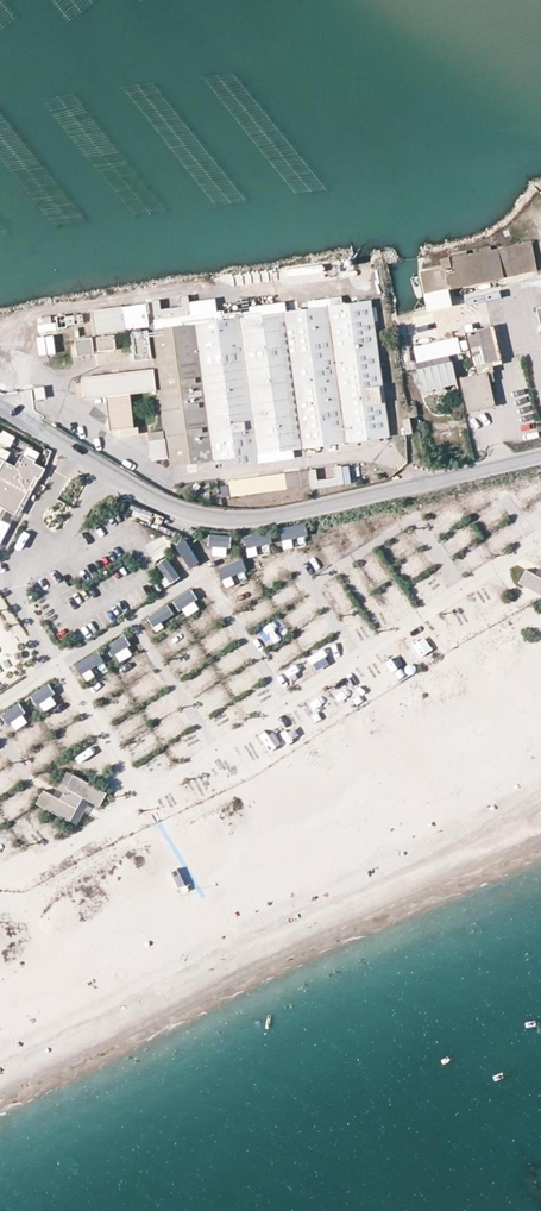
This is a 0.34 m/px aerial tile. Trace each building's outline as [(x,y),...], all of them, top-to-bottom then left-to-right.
[(497,248),(502,276),(536,269),(530,242),(497,248)] [(502,276),(497,248),(450,258),(453,272),(446,273),(445,274),(447,284),(448,288),(502,276)] [(444,267),(431,270),(434,286),(447,284),(445,274),(446,273),(444,267)] [(431,270),(419,272),(422,288),(434,286),(431,270)] [(150,320),(146,298),(92,306),(95,327),(150,320)] [(257,460),(257,453),(388,435),(384,397),(370,299),(169,326),(150,329),(162,418),(165,439),(149,441),(152,459),(167,457),(169,465),(240,456),(241,462),(257,460)] [(63,309),(54,311),(56,324),(65,323),(65,321),(80,319),(79,309),(64,311),(63,309)] [(41,331),(56,330),(54,315),(40,316),(41,331)] [(446,327),(459,325),(458,318),(445,320),(446,327)] [(465,331),(473,329),(471,323),(464,325),(465,331)] [(476,373),(458,377),(466,410),(493,404),(493,402),(491,394),(488,381),(486,371),(491,370),(493,370),(491,360),(500,358),(493,325),(473,329),(465,331),(472,365),(474,364),(476,373)] [(147,329),(130,332),(133,360),(151,358),(147,329)] [(114,348),(113,333),(96,337),(98,350),(114,348)] [(40,355),(57,353),(54,334),(37,336),(40,355)] [(394,337),(395,344),(409,341),(408,334),(394,337)] [(74,339),(77,356),(94,354),(92,337),(74,339)] [(395,344),(397,350),(410,348),(409,341),(395,344)] [(415,368),(420,390),(434,387),(441,385),(455,382),(450,360),(449,361),(447,354),(415,362),(416,367),(415,368)] [(84,398),(107,396),(111,430),(134,428),(130,397),(129,393),(155,390),(153,369),(81,376),(84,398)] [(414,402),(406,403),(408,417),(409,417),(417,415),(414,402)] [(450,405),(453,416),(462,413),(459,402),(450,405)] [(408,417),(402,418),(404,434),(411,433),(409,417),(408,417)] [(0,438),(0,441),(12,446),(20,430),(7,424),(0,438)] [(14,465),(0,458),(0,493),(20,504),(36,476),(40,478),(44,468),(33,462),(34,460),(25,455),(21,461),(17,460),(14,465)] [(302,482),(311,481),(309,465),(299,466),(302,482)] [(299,466),(284,468),(286,484),(302,482),(299,466)] [(229,475),(231,492),(286,484),(284,468),(229,475)] [(222,485),(223,498),(231,497),(229,484),(222,485)] [(20,504),(0,493),(0,506),(3,507),(15,514),(20,504)] [(282,526),(284,548),(308,545),(306,523),(282,526)] [(250,555),(275,548),(270,529),(244,537),(250,555)] [(506,531),(496,536),(501,545),(511,539),(506,531)] [(231,556),(231,535),(212,534),(211,555),(231,556)] [(172,549),(180,568),(200,560),(192,541),(172,549)] [(416,555),(403,562),(410,574),(423,567),(416,555)] [(167,557),(156,565),(171,584),(182,575),(167,557)] [(218,568),(226,586),(251,574),(243,557),(218,568)] [(369,567),(381,583),(389,577),(377,561),(369,567)] [(446,573),(451,583),(461,578),(456,568),(446,573)] [(540,578),(525,569),(518,582),(540,595),(540,577),(540,578)] [(287,582),(271,594),(280,606),(296,594),(287,582)] [(425,582),(414,585),(418,600),(429,598),(425,582)] [(190,589),(175,599),(187,617),(202,606),(190,589)] [(372,615),(386,609),(380,595),(366,601),(372,615)] [(148,616),(157,630),(177,617),(168,603),(148,616)] [(272,639),(286,627),(280,620),(266,632),(272,639)] [(187,626),(180,629),(186,641),(192,639),(187,626)] [(124,635),(109,644),(119,662),(135,653),(124,635)] [(203,640),(208,653),(220,648),(215,635),(203,640)] [(288,643),(294,653),(301,649),(295,639),(288,643)] [(433,654),(424,641),(413,648),(422,661),(433,654)] [(284,645),(275,648),(280,662),(289,659),(284,645)] [(314,652),(316,662),(328,660),(327,650),(314,652)] [(216,661),(223,674),(241,663),(234,651),(216,661)] [(100,652),(77,660),(84,679),(107,671),(100,652)] [(380,669),(368,675),(374,687),(386,681),(380,669)] [(226,679),(231,692),(245,687),(240,674),(226,679)] [(200,690),(214,682),(210,675),(196,683),(200,690)] [(49,684),(32,694),(44,712),(60,702),(49,684)] [(217,685),(200,696),(207,707),(224,695),(217,685)] [(18,702),(3,714),(16,731),(31,720),(18,702)] [(176,731),(189,721),(185,716),(172,726),(176,731)] [(307,716),(297,725),(305,735),(316,726),(307,716)] [(138,718),(127,718),(128,732),(139,731),(138,718)] [(165,721),(156,725),(163,741),(173,736),(165,721)] [(178,741),(192,753),(200,744),(186,733),(178,741)] [(140,755),(152,746),(143,735),(131,743),(140,755)] [(267,739),(274,753),(280,750),(273,736),(267,739)] [(253,761),(262,754),(252,740),(242,747),(253,761)] [(39,768),(57,757),(49,745),(31,755),(39,768)] [(163,763),(173,759),(169,750),(159,754),(163,763)] [(219,767),(229,778),(237,771),(227,760),(219,767)] [(199,791),(209,786),(201,771),(191,776),(199,791)] [(106,792),(73,774),(60,798),(44,790),(36,802),(69,821),(83,797),(99,805),(106,792)] [(11,785),(4,775),(0,778),(0,793),(11,785)] [(22,795),(4,805),(10,815),(28,805),(22,795)] [(167,815),(181,809),(176,797),(162,804),(167,815)] [(22,829),(29,844),(40,839),(32,824),(22,829)]
